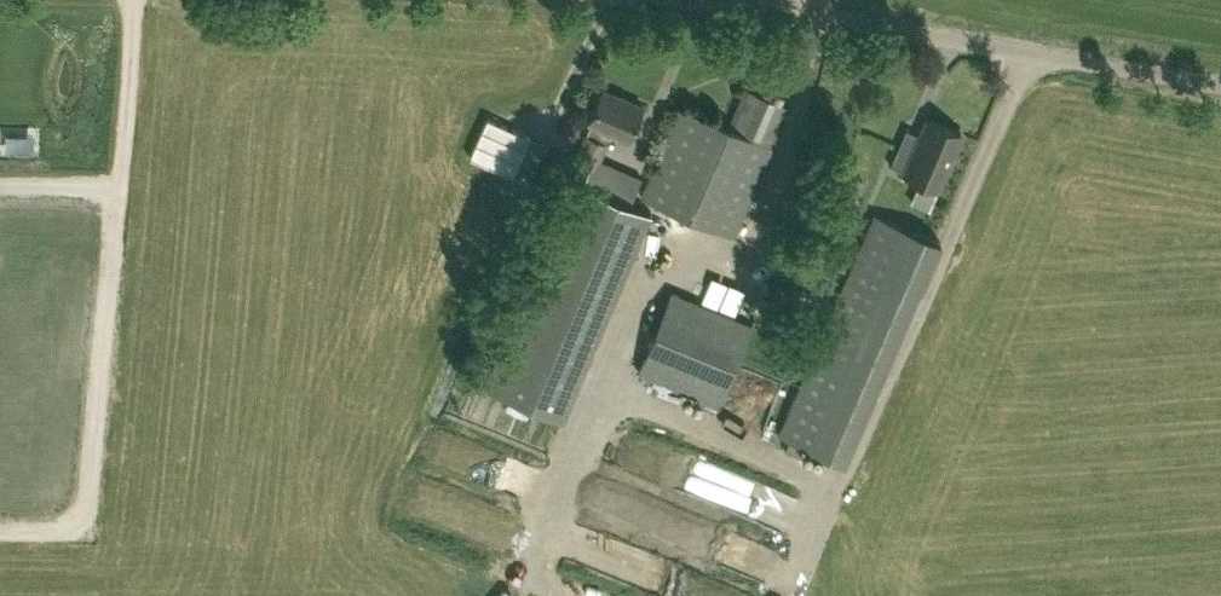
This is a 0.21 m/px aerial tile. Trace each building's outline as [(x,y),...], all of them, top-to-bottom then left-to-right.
[(744,86),(727,126),(678,106),(641,195),(734,234),(788,105),(744,86)] [(572,180),(582,184),(528,311),(517,306),(484,385),(562,418),(650,212),(630,203),(641,177),(600,159),(607,142),(605,141),(610,130),(628,137),(642,104),(600,87),(587,121),(590,122),(586,133),(584,133),(573,160),(579,162),(572,180)] [(544,143),(487,117),(469,157),(526,183),(544,143)] [(905,128),(889,165),(904,171),(903,172),(937,187),(960,132),(927,118),(919,134),(905,128)] [(837,190),(857,198),(863,181),(844,173),(837,190)] [(874,213),(779,434),(827,454),(899,280),(920,289),(940,241),(874,213)] [(844,270),(856,240),(828,229),(816,259),(844,270)] [(638,371),(719,405),(751,325),(670,292),(638,371)] [(801,523),(805,498),(743,486),(738,511),(801,523)]
